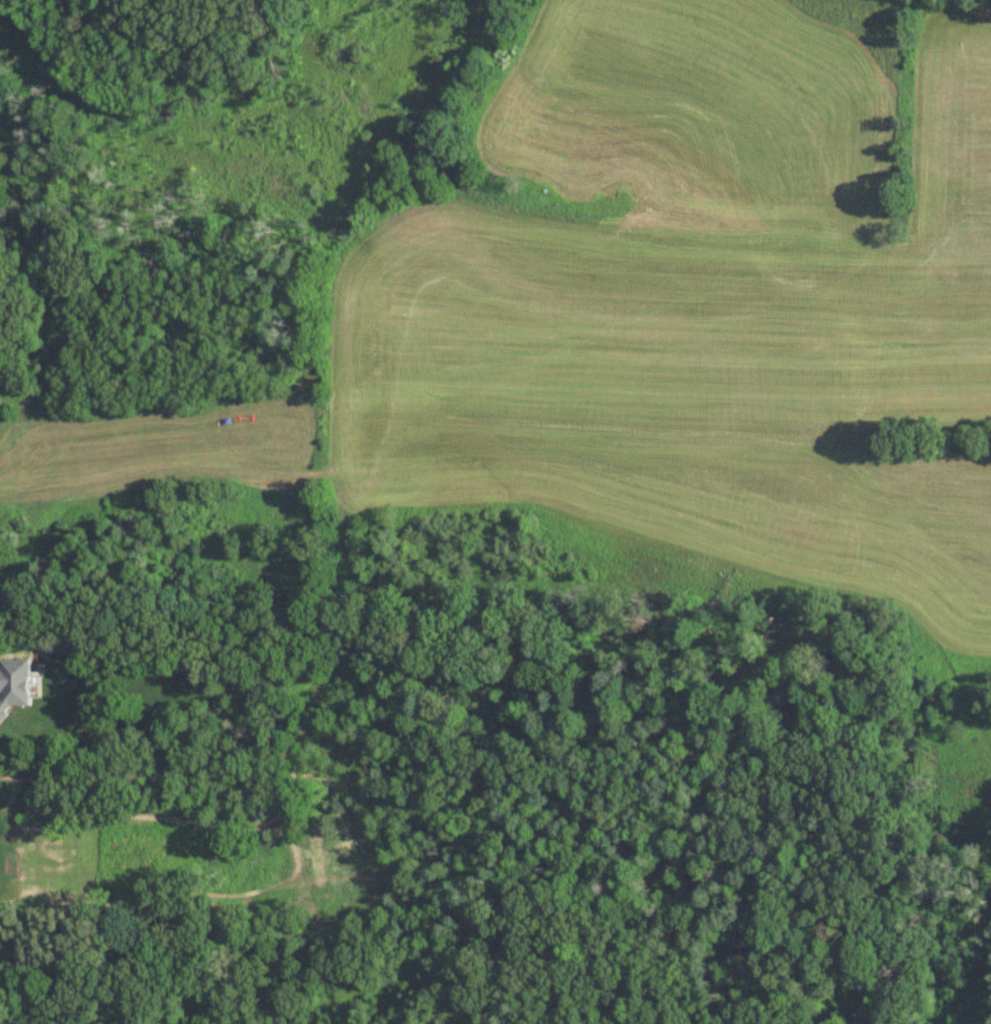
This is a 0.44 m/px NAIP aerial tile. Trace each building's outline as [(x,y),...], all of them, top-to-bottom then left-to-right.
[(32,660),(0,660),(0,729),(4,729),(4,707),(31,707),(32,660)]
